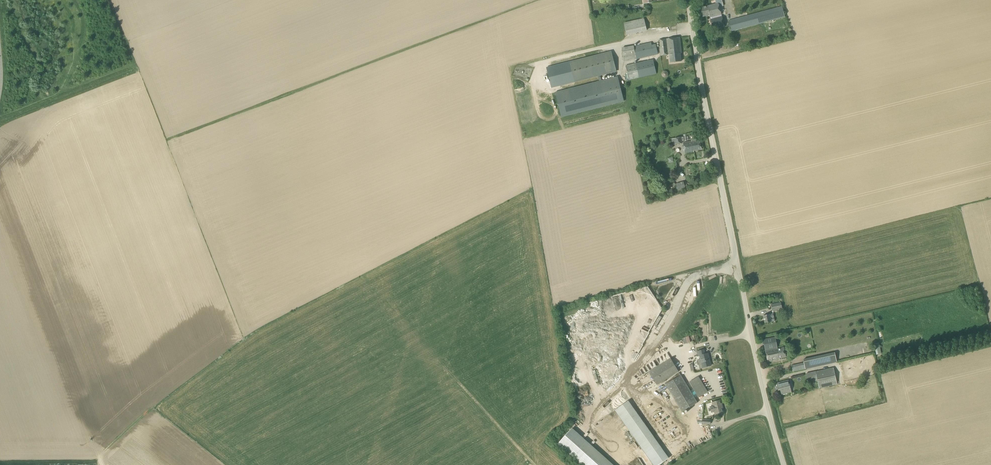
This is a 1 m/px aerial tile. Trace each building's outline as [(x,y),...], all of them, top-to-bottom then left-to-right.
[(721,16),(718,3),(700,8),(703,17),(709,15),(710,19),(713,30),(725,27),(722,16),(721,16)] [(731,31),(785,17),(782,6),(728,20),(731,31)] [(626,35),(647,31),(644,18),(624,23),(626,35)] [(681,61),(680,54),(681,53),(680,38),(658,40),(660,55),(669,54),(670,62),(681,61)] [(652,45),(651,43),(634,46),(634,45),(621,48),(624,62),(658,55),(656,44),(652,45)] [(601,80),(600,76),(616,71),(611,51),(569,62),(575,82),(598,76),(599,81),(555,92),(562,117),(624,101),(618,76),(601,80)] [(629,80),(656,74),(653,59),(625,65),(629,80)] [(533,68),(518,64),(515,75),(530,79),(533,68)] [(701,150),(699,141),(691,142),(691,141),(683,143),(685,153),(693,152),(693,151),(701,150)] [(684,183),(683,182),(675,184),(677,191),(685,189),(684,187),(687,186),(686,182),(684,183)] [(772,311),(782,309),(781,302),(771,304),(772,311)] [(765,323),(771,322),(775,321),(773,313),(769,314),(763,316),(765,323)] [(656,327),(662,317),(659,316),(654,325),(656,327)] [(777,349),(775,337),(763,339),(765,351),(768,362),(779,360),(779,359),(786,357),(783,347),(777,349)] [(704,355),(703,350),(696,352),(697,356),(699,356),(700,359),(697,360),(699,369),(702,368),(702,367),(710,365),(708,354),(704,355)] [(834,353),(803,359),(803,363),(805,369),(837,362),(834,353)] [(657,385),(678,372),(670,358),(649,371),(657,385)] [(837,385),(833,367),(805,373),(808,384),(818,382),(819,389),(837,385)] [(682,412),(697,403),(681,375),(665,384),(682,412)] [(698,397),(708,392),(698,376),(689,382),(698,397)] [(790,393),(789,388),(790,387),(788,381),(777,383),(778,390),(780,390),(781,395),(790,393)] [(631,397),(617,406),(653,464),(655,464),(667,457),(631,397)] [(723,413),(721,401),(712,403),(713,406),(710,407),(711,413),(714,412),(715,415),(723,413)] [(670,431),(673,435),(679,430),(676,427),(670,431)]
